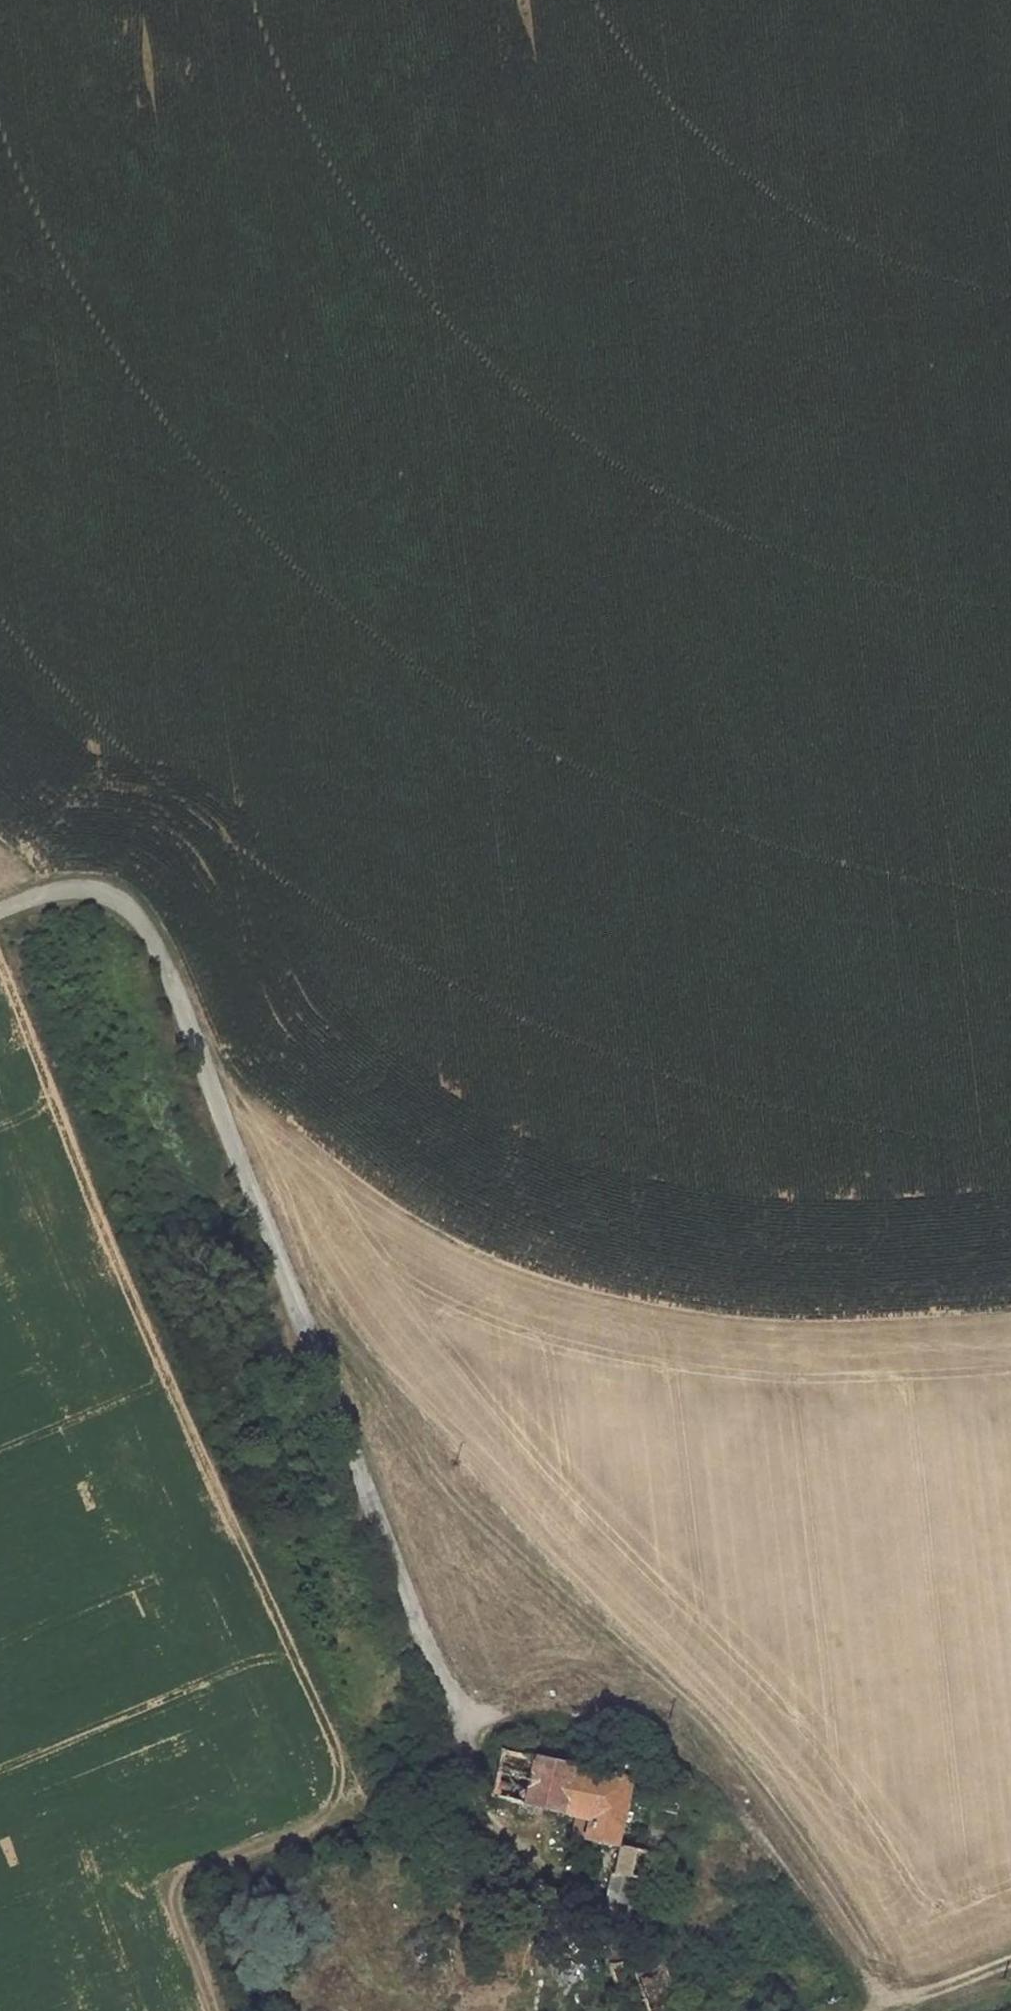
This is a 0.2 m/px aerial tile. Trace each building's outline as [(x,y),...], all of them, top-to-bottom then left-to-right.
[(489,1753),(481,1799),(577,1819),(574,1839),(613,1847),(626,1779),(489,1753)] [(627,1955),(617,1954),(640,1853),(613,1847),(603,1899),(606,1906),(600,1957),(611,1963),(599,1968),(615,2010),(647,2010),(627,1955)] [(662,1951),(633,1961),(650,2010),(652,2010),(680,2002),(662,1951)]
